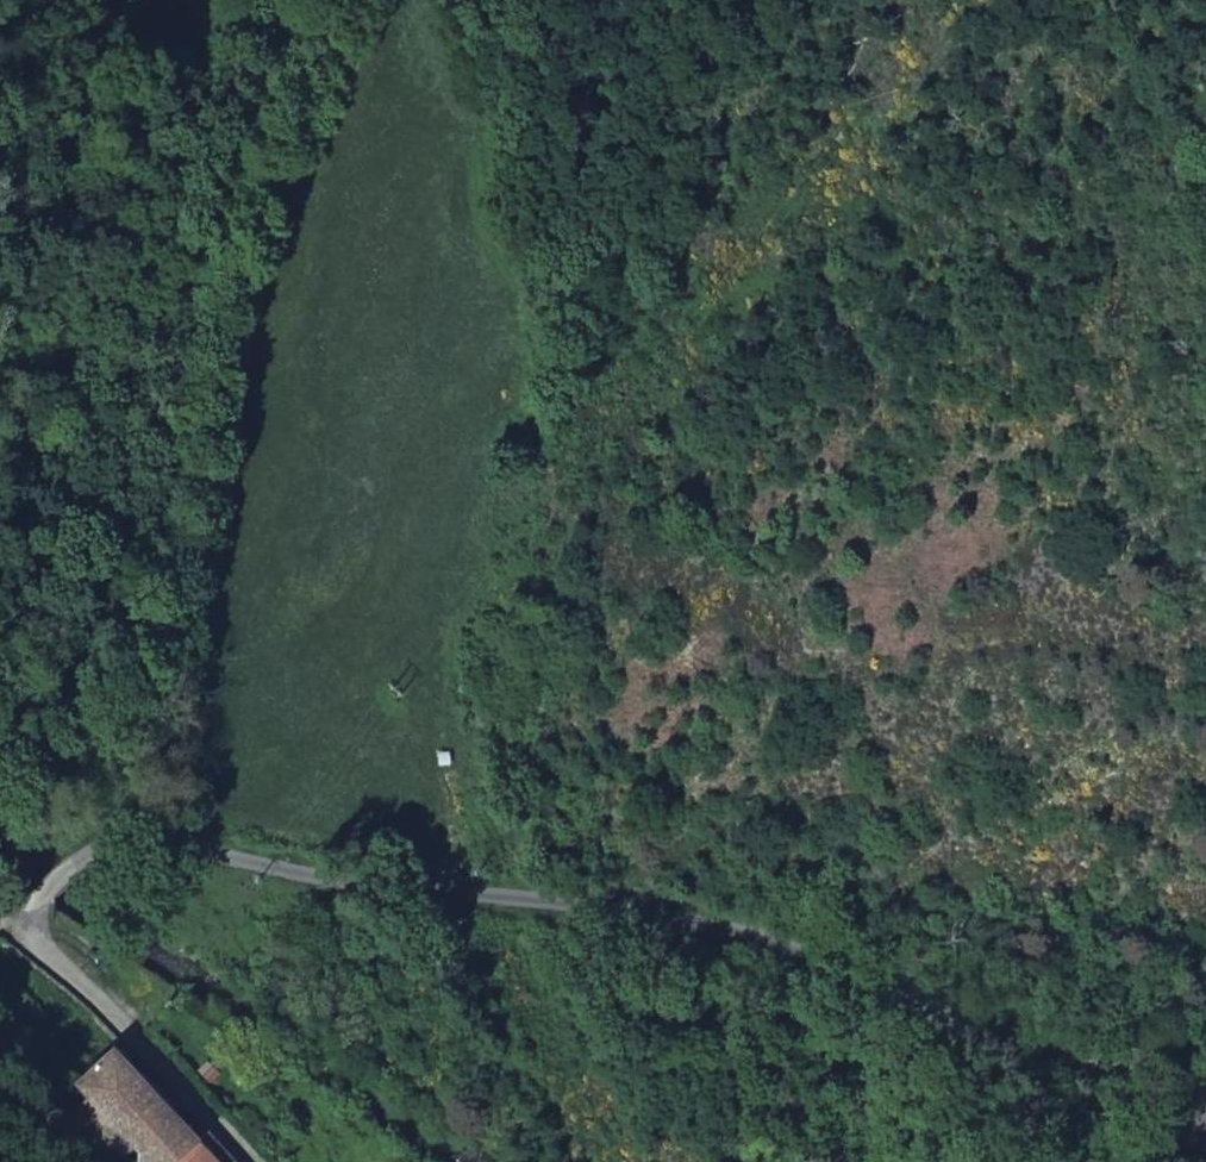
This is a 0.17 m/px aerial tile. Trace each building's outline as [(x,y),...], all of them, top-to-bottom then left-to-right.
[(117,1057),(77,1094),(89,1107),(71,1126),(105,1161),(132,1161),(135,1160),(136,1161),(217,1161),(210,1154),(117,1057)] [(217,1147),(210,1154),(217,1161),(230,1161),(217,1147)]
